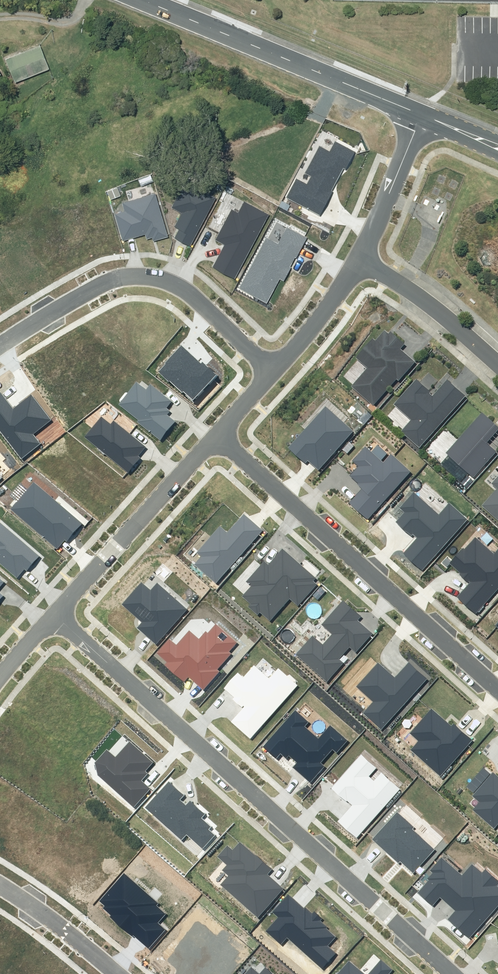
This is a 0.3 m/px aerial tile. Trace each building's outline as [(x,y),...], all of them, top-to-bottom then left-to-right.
[(43,44),(7,58),(17,82),(52,68),(43,44)]
